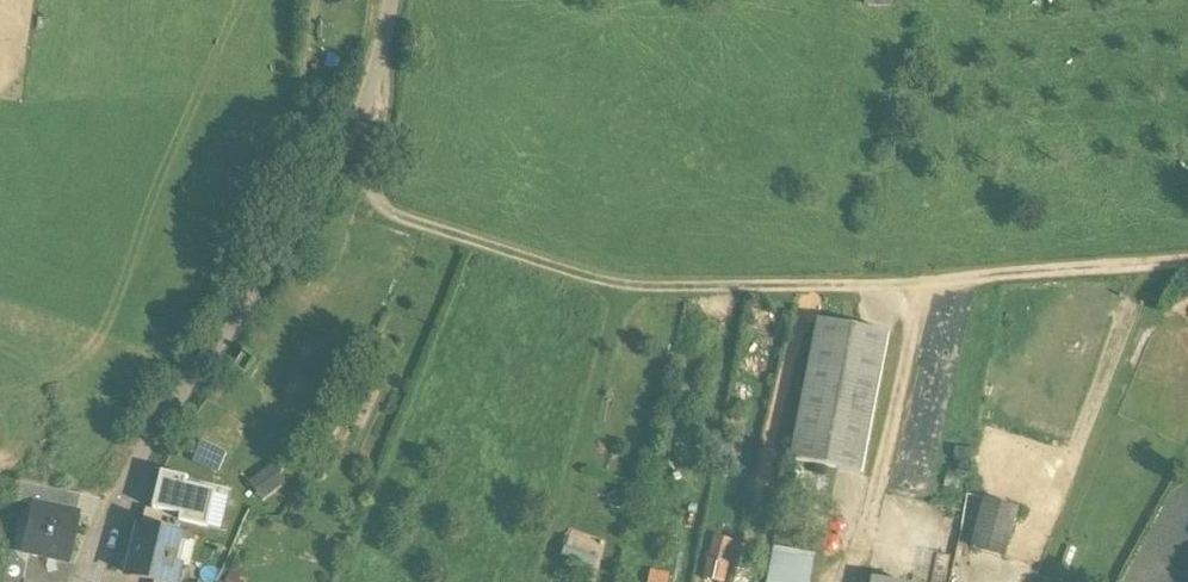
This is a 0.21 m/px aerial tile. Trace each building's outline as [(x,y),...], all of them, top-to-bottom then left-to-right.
[(889,334),(819,321),(791,461),(862,475),(889,334)] [(254,361),(243,353),(234,367),(245,375),(254,361)] [(228,455),(202,444),(193,466),(219,477),(227,458),(228,455)] [(271,471),(251,486),(261,500),(282,486),(271,471)] [(180,524),(209,530),(217,493),(188,486),(189,480),(163,474),(154,511),(182,517),(180,524)] [(33,508),(75,517),(80,496),(18,483),(14,503),(33,508)] [(1019,505),(985,500),(977,554),(1011,559),(1019,505)] [(75,517),(33,508),(24,552),(66,561),(75,517)] [(143,529),(177,537),(180,524),(182,517),(154,511),(147,509),(143,529)] [(143,529),(131,577),(151,581),(178,581),(181,568),(176,567),(183,539),(177,537),(143,529)] [(1067,546),(1061,562),(1070,565),(1076,549),(1067,546)] [(709,558),(704,579),(715,581),(723,581),(727,563),(724,562),(727,550),(716,547),(713,559),(709,558)] [(804,558),(794,556),(773,551),(766,581),(800,581),(804,558)] [(647,566),(643,581),(671,581),(673,573),(647,566)]
